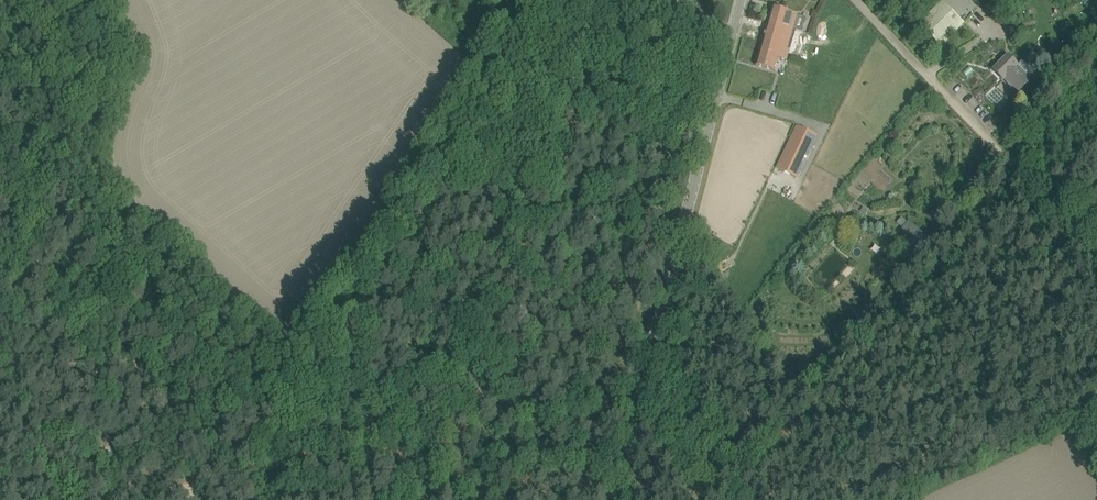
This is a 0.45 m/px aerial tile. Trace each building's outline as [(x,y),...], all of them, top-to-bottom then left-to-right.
[(919,25),(942,46),(964,23),(941,2),(919,25)] [(772,8),(768,23),(795,31),(799,15),(772,8)] [(795,31),(768,23),(756,66),(774,71),(778,58),(787,61),(795,31)] [(994,70),(1003,80),(1004,79),(1019,93),(1031,81),(1016,67),(1018,66),(1008,56),(994,70)] [(802,90),(796,92),(795,89),(782,94),(786,106),(806,99),(802,90)] [(797,177),(811,146),(793,137),(778,168),(797,177)] [(903,248),(913,255),(927,238),(918,230),(903,248)]
